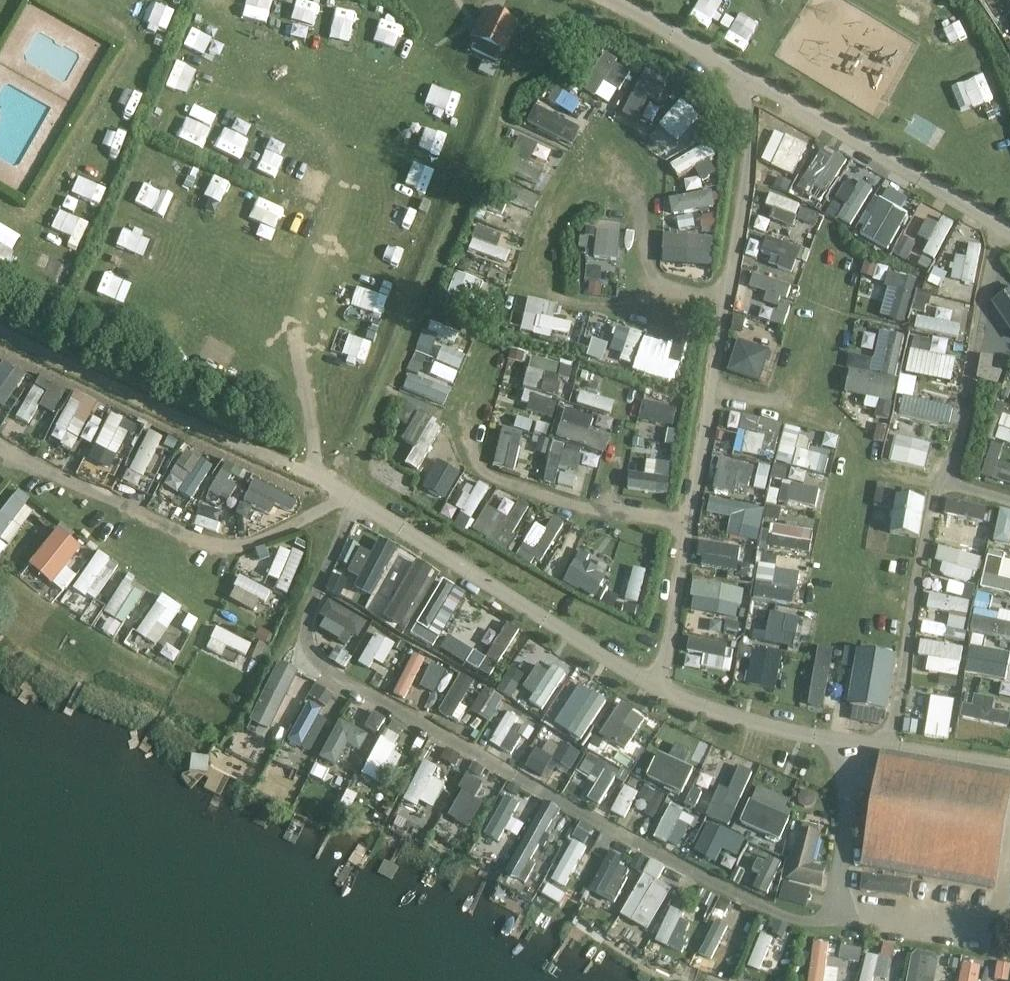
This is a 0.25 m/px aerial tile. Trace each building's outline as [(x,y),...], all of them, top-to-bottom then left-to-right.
[(273,0),(247,0),(244,20),(268,24),(270,6),(272,6),(273,0)] [(296,16),(321,18),(322,2),(298,0),(297,0),(296,16)] [(698,5),(716,15),(724,0),(701,0),(698,5)] [(164,35),(174,10),(153,2),(143,26),(164,35)] [(471,51),(497,63),(501,54),(504,55),(518,24),(483,8),(469,37),(476,40),(471,51)] [(734,25),(748,35),(759,19),(745,9),(734,25)] [(930,27),(946,50),(968,36),(953,12),(930,27)] [(387,23),(378,45),(400,54),(409,32),(387,23)] [(195,51),(210,58),(219,39),(203,32),(195,51)] [(188,91),(196,69),(177,62),(169,84),(188,91)] [(647,74),(615,113),(640,133),(672,93),(647,74)] [(556,98),(548,123),(571,131),(579,106),(556,98)] [(660,124),(678,140),(701,114),(683,98),(660,124)] [(177,137),(202,149),(218,115),(192,104),(177,137)] [(104,135),(123,142),(131,122),(112,115),(104,135)] [(428,129),(420,148),(439,155),(446,137),(428,129)] [(786,133),(772,164),(795,174),(809,142),(786,133)] [(687,180),(721,161),(710,141),(676,160),(687,180)] [(827,200),(846,158),(820,147),(801,189),(827,200)] [(266,150),(256,170),(275,179),(285,159),(266,150)] [(853,161),(830,214),(855,224),(878,171),(853,161)] [(525,177),(538,184),(544,173),(531,166),(525,177)] [(168,210),(192,211),(194,176),(169,175),(168,210)] [(100,207),(108,188),(80,176),(72,195),(100,207)] [(215,176),(198,211),(221,222),(238,188),(215,176)] [(535,210),(540,198),(512,185),(506,198),(535,210)] [(150,222),(160,201),(131,187),(121,209),(150,222)] [(714,188),(671,198),(675,215),(718,205),(714,188)] [(901,203),(888,195),(866,237),(891,250),(919,199),(906,192),(901,203)] [(262,226),(272,203),(250,194),(240,217),(262,226)] [(769,195),(768,206),(778,208),(777,219),(797,222),(800,199),(769,195)] [(392,224),(406,229),(412,212),(398,207),(392,224)] [(801,223),(818,220),(816,207),(799,210),(801,223)] [(71,234),(67,247),(80,250),(88,219),(59,212),(55,230),(71,234)] [(913,249),(935,260),(955,222),(943,216),(940,223),(929,218),(913,249)] [(121,222),(113,248),(135,255),(143,229),(121,222)] [(4,269),(23,241),(0,226),(0,266),(4,269)] [(510,249),(500,247),(503,232),(476,227),(471,253),(507,260),(510,249)] [(620,258),(623,231),(599,228),(596,255),(620,258)] [(687,231),(685,277),(710,278),(710,266),(701,265),(702,232),(687,231)] [(894,252),(907,258),(916,242),(903,235),(894,252)] [(795,273),(804,249),(767,236),(758,259),(795,273)] [(953,281),(978,282),(980,243),(955,242),(953,281)] [(61,275),(63,255),(36,253),(35,273),(61,275)] [(873,276),(877,266),(865,262),(862,273),(873,276)] [(122,301),(132,282),(105,268),(95,287),(122,301)] [(457,272),(448,299),(494,315),(499,301),(486,297),(490,283),(457,272)] [(887,274),(883,317),(910,320),(915,276),(887,274)] [(767,276),(754,316),(785,326),(792,302),(788,301),(793,284),(767,276)] [(1009,324),(1009,289),(993,303),(1009,324)] [(570,335),(573,323),(559,318),(562,306),(530,297),(521,329),(549,337),(551,330),(570,335)] [(937,297),(936,305),(961,308),(962,300),(937,297)] [(960,337),(963,325),(918,314),(915,327),(960,337)] [(431,320),(426,332),(455,344),(460,331),(431,320)] [(668,362),(683,365),(692,324),(677,320),(668,362)] [(463,326),(460,334),(471,339),(475,331),(463,326)] [(631,327),(620,359),(633,363),(644,331),(631,327)] [(851,368),(846,392),(894,401),(907,334),(880,329),(872,372),(851,368)] [(953,382),(958,358),(931,352),(933,339),(915,335),(907,372),(953,382)] [(588,355),(605,359),(610,341),(592,337),(588,355)] [(738,340),(728,372),(760,381),(770,350),(738,340)] [(980,354),(979,361),(977,378),(996,385),(1002,371),(991,369),(993,356),(980,354)] [(533,355),(519,407),(543,413),(541,422),(553,425),(568,364),(533,355)] [(409,373),(403,387),(446,405),(452,391),(409,373)] [(900,376),(899,391),(916,392),(917,376),(900,376)] [(41,379),(19,418),(29,424),(40,404),(54,412),(65,392),(41,379)] [(9,387),(0,381),(0,399),(9,387)] [(1003,388),(1000,396),(1007,398),(1009,391),(1009,390),(1003,388)] [(619,414),(622,401),(581,390),(578,403),(619,414)] [(56,426),(78,438),(97,403),(74,391),(56,426)] [(674,425),(679,406),(646,397),(641,417),(674,425)] [(904,397),(902,414),(953,421),(956,404),(904,397)] [(880,415),(892,417),(894,403),(881,402),(880,415)] [(567,407),(557,435),(579,442),(588,414),(567,407)] [(104,448),(98,461),(115,468),(134,421),(110,411),(96,445),(104,448)] [(405,463),(418,470),(445,426),(421,411),(404,438),(416,445),(405,463)] [(1003,411),(994,437),(1009,443),(1009,414),(1003,411)] [(831,456),(810,451),(814,433),(787,426),(778,461),(827,473),(831,456)] [(149,429),(130,471),(144,478),(164,436),(149,429)] [(717,431),(715,439),(721,441),(723,432),(717,431)] [(515,469),(522,437),(501,432),(494,464),(515,469)] [(927,470),(935,444),(899,434),(892,460),(927,470)] [(644,447),(645,440),(635,438),(634,446),(644,447)] [(1004,444),(991,442),(984,478),(1009,483),(1009,463),(1001,462),(1004,444)] [(556,484),(565,447),(553,444),(544,481),(556,484)] [(170,473),(186,483),(178,494),(189,502),(213,466),(186,448),(170,473)] [(767,490),(772,468),(721,457),(714,488),(736,493),(738,484),(767,490)] [(445,498),(462,472),(440,458),(423,485),(445,498)] [(647,460),(646,472),(631,471),(630,491),(671,492),(672,461),(647,460)] [(230,500),(237,484),(229,480),(235,466),(224,461),(211,491),(230,500)] [(243,470),(239,478),(247,482),(251,474),(243,470)] [(291,510),(297,496),(253,478),(243,501),(271,513),(275,503),(291,510)] [(781,499),(818,506),(822,487),(785,480),(781,499)] [(114,492),(135,498),(138,487),(118,481),(114,492)] [(878,482),(876,506),(893,508),(896,484),(878,482)] [(891,533),(919,537),(926,492),(902,488),(901,496),(896,495),(891,533)] [(39,507),(17,489),(0,510),(0,539),(8,546),(39,507)] [(758,542),(767,510),(713,495),(709,511),(733,518),(729,534),(758,542)] [(507,548),(531,505),(519,499),(509,517),(487,505),(473,529),(507,548)] [(947,533),(983,538),(988,503),(951,499),(947,533)] [(1004,536),(1007,510),(995,508),(989,547),(1009,550),(1009,537),(1004,536)] [(454,524),(465,530),(471,519),(460,513),(454,524)] [(546,530),(536,524),(521,548),(543,561),(566,522),(554,516),(546,530)] [(813,551),(814,527),(772,525),(770,548),(813,551)] [(77,575),(67,566),(82,548),(60,529),(28,565),(59,594),(77,575)] [(361,547),(351,572),(361,576),(356,590),(376,597),(396,544),(379,537),(373,552),(361,547)] [(276,590),(291,594),(303,552),(279,545),(269,577),(279,580),(276,590)] [(937,559),(943,560),(939,579),(974,588),(982,555),(940,545),(937,559)] [(65,600),(88,613),(116,562),(93,549),(65,600)] [(598,596),(612,563),(579,549),(565,582),(598,596)] [(516,556),(531,565),(534,558),(520,550),(516,556)] [(990,554),(982,587),(1009,593),(1009,559),(990,554)] [(384,614),(398,624),(436,569),(421,559),(384,614)] [(777,564),(760,562),(756,598),(795,602),(797,588),(775,585),(777,564)] [(749,566),(737,564),(735,576),(747,578),(749,566)] [(633,566),(624,599),(639,603),(648,569),(633,566)] [(700,575),(696,598),(743,608),(748,585),(700,575)] [(229,600),(261,614),(271,590),(239,576),(229,600)] [(415,623),(441,638),(468,592),(442,577),(415,623)] [(124,581),(104,613),(123,625),(144,593),(124,581)] [(951,615),(946,636),(964,639),(972,600),(931,592),(927,610),(951,615)] [(156,646),(171,625),(188,637),(200,621),(164,594),(136,631),(156,646)] [(973,631),(1009,636),(1009,611),(990,608),(992,597),(979,595),(973,631)] [(321,615),(358,638),(368,623),(331,600),(321,615)] [(755,605),(749,641),(795,648),(800,619),(770,614),(771,607),(755,605)] [(449,645),(496,674),(522,630),(488,610),(478,627),(486,632),(479,645),(457,631),(449,645)] [(723,631),(737,634),(739,625),(725,622),(723,631)] [(239,651),(246,654),(252,643),(218,625),(205,650),(233,664),(239,651)] [(372,669),(385,637),(373,632),(360,664),(372,669)] [(988,635),(972,634),(969,673),(1009,677),(1009,669),(1009,651),(987,649),(988,635)] [(688,651),(706,652),(705,668),(732,669),(734,641),(689,638),(688,651)] [(923,639),(918,670),(960,676),(965,646),(923,639)] [(341,666),(349,654),(336,646),(329,659),(341,666)] [(811,705),(828,707),(834,647),(816,646),(811,705)] [(748,687),(778,690),(782,651),(753,648),(748,687)] [(843,668),(855,670),(858,650),(846,649),(843,668)] [(887,711),(895,656),(858,650),(855,670),(849,705),(887,711)] [(412,651),(391,691),(405,698),(426,659),(412,651)] [(432,662),(419,688),(434,695),(447,669),(432,662)] [(508,671),(499,688),(512,695),(521,678),(508,671)] [(438,712),(455,721),(476,682),(460,673),(438,712)] [(944,675),(943,685),(955,687),(957,677),(944,675)] [(550,676),(545,685),(534,680),(525,698),(535,703),(530,711),(543,718),(562,682),(550,676)] [(486,685),(469,709),(487,722),(505,699),(486,685)] [(963,721),(1009,724),(1009,708),(998,708),(999,697),(965,694),(963,721)] [(932,695),(927,725),(951,729),(955,698),(932,695)] [(583,738),(604,708),(589,698),(568,728),(583,738)] [(622,700),(602,737),(642,758),(662,721),(622,700)] [(375,711),(366,726),(377,733),(387,719),(375,711)] [(507,711),(489,745),(517,761),(536,727),(507,711)] [(379,783),(408,727),(391,718),(362,775),(379,783)] [(361,752),(369,732),(338,719),(322,759),(339,766),(346,746),(361,752)] [(525,769),(548,782),(560,761),(555,758),(567,737),(549,726),(525,769)] [(604,741),(596,737),(591,745),(600,750),(604,741)] [(447,748),(441,765),(455,769),(460,753),(447,748)] [(882,751),(861,868),(995,891),(1009,807),(1009,774),(882,751)] [(659,752),(648,778),(686,794),(697,768),(659,752)] [(600,779),(589,800),(601,806),(620,769),(589,753),(581,769),(600,779)] [(447,783),(433,776),(438,767),(424,760),(402,801),(417,808),(420,801),(433,808),(447,783)] [(315,765),(309,777),(322,784),(328,772),(315,765)] [(741,765),(731,789),(721,785),(709,815),(731,824),(754,770),(741,765)] [(483,801),(478,800),(484,780),(465,774),(449,819),(474,827),(483,801)] [(625,819),(639,792),(625,785),(611,811),(625,819)] [(661,819),(667,790),(641,785),(635,814),(661,819)] [(762,801),(787,805),(790,790),(765,786),(762,801)] [(505,789),(487,827),(500,833),(507,819),(519,825),(530,800),(505,789)] [(743,823),(784,840),(793,817),(753,800),(743,823)] [(657,838),(680,847),(690,822),(682,818),(685,809),(671,803),(657,838)] [(558,828),(566,832),(574,817),(561,810),(554,825),(537,816),(508,872),(529,884),(558,828)] [(588,845),(597,830),(582,822),(573,837),(588,845)] [(732,848),(737,831),(707,823),(699,853),(719,858),(722,846),(732,848)] [(815,861),(824,834),(803,827),(787,876),(824,889),(832,866),(815,861)] [(568,887),(587,846),(572,839),(553,880),(568,887)] [(610,852),(593,889),(614,899),(631,862),(610,852)] [(769,894),(783,863),(768,856),(754,887),(769,894)] [(649,929),(673,888),(658,879),(666,867),(654,859),(621,913),(649,929)] [(785,886),(783,901),(810,904),(812,889),(785,886)] [(713,909),(719,899),(706,891),(700,901),(713,909)] [(657,942),(682,952),(694,919),(669,909),(657,942)] [(771,917),(765,932),(777,937),(769,958),(779,962),(794,926),(771,917)] [(699,955),(713,962),(730,926),(716,920),(699,955)] [(762,972),(774,937),(761,933),(749,967),(762,972)] [(840,968),(829,966),(831,943),(814,941),(810,980),(839,980),(840,968)] [(888,980),(897,944),(885,941),(881,956),(868,952),(861,980),(875,980),(876,977),(888,980)] [(836,956),(860,962),(864,949),(840,942),(836,956)] [(940,951),(912,949),(910,980),(938,980),(940,951)] [(983,963),(962,962),(961,980),(982,980),(983,963)] [(998,979),(1009,980),(1009,963),(999,962),(998,979)]
